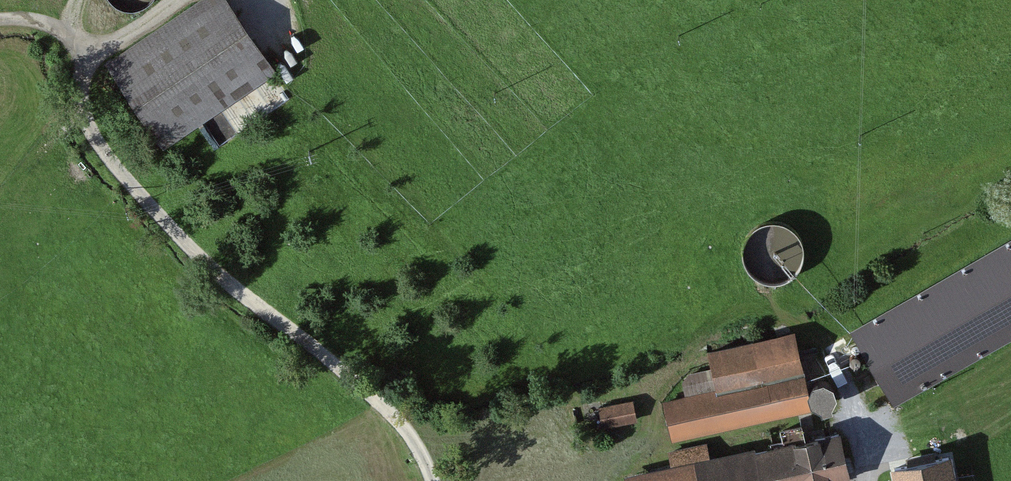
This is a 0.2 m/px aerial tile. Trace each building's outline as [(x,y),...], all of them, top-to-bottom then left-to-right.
[(104,66),(162,150),(276,71),(227,0),(200,0),(104,66)] [(142,17),(152,0),(113,0),(142,17)] [(757,283),(803,278),(798,231),(752,236),(757,283)] [(853,333),(895,405),(1010,339),(1010,243),(853,333)] [(813,409),(795,330),(707,350),(711,367),(689,373),(683,383),(686,395),(662,402),(672,442),(813,409)] [(634,399),(598,407),(603,428),(638,420),(634,399)] [(624,475),(625,480),(847,480),(850,480),(839,431),(806,439),(802,424),(780,429),(784,444),(757,450),(756,446),(711,456),(708,441),(667,450),(670,465),(624,475)] [(892,466),(895,480),(958,480),(952,454),(892,466)]
